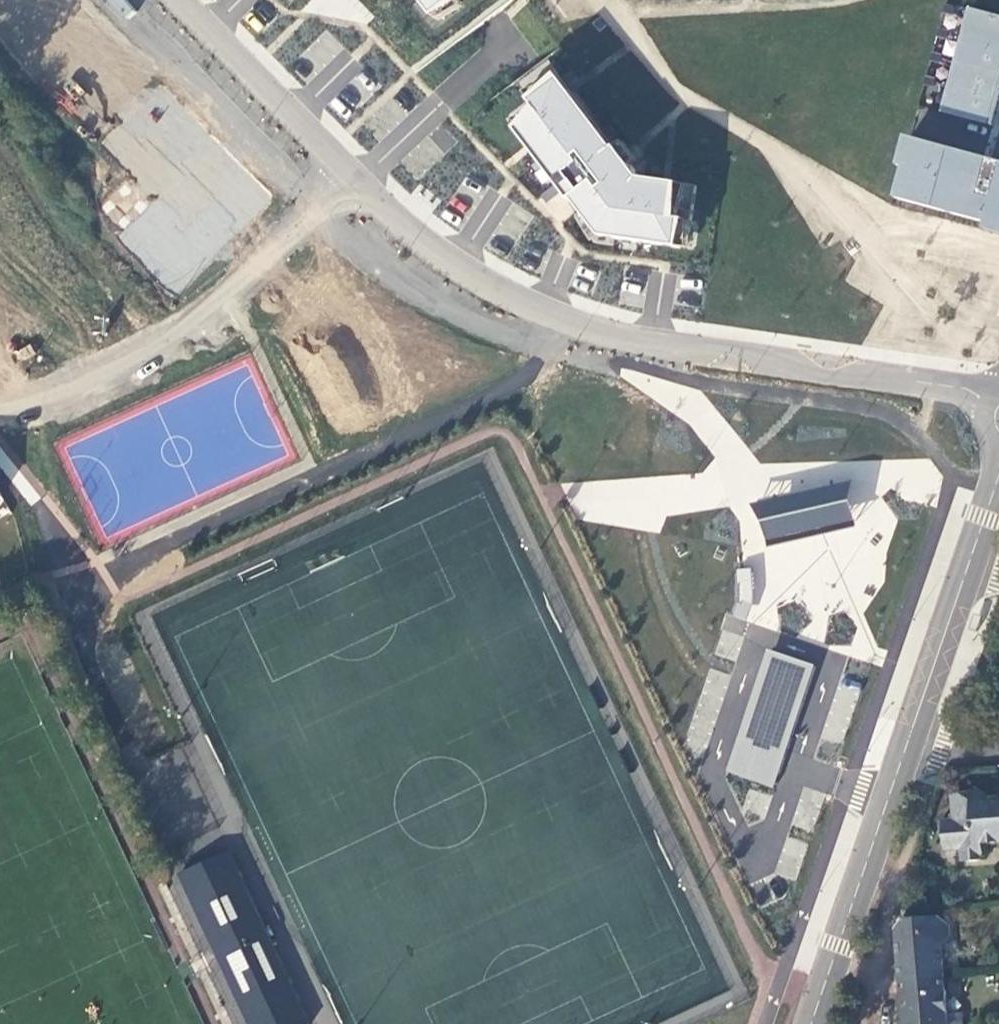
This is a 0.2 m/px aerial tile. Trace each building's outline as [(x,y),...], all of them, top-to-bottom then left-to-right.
[(433,25),(462,11),(454,2),(456,0),(414,0),(433,25)] [(534,101),(509,117),(604,234),(694,248),(699,176),(643,169),(559,66),(524,87),(534,101)] [(165,88),(101,150),(158,208),(119,245),(170,299),(275,200),(165,88)] [(626,482),(573,481),(572,523),(626,523),(626,482)] [(8,514),(0,497),(0,518),(8,514)] [(774,787),(813,663),(764,648),(726,772),(774,787)] [(982,798),(975,790),(951,792),(953,817),(941,819),(943,850),(958,849),(959,861),(983,859),(983,846),(998,844),(998,796),(982,798)] [(232,850),(171,874),(230,1023),(300,1023),(232,850)] [(903,925),(893,928),(898,978),(942,973),(940,944),(951,936),(949,922),(937,914),(903,918),(903,925)] [(898,978),(902,1023),(962,1023),(961,1015),(946,1015),(942,973),(898,978)]
